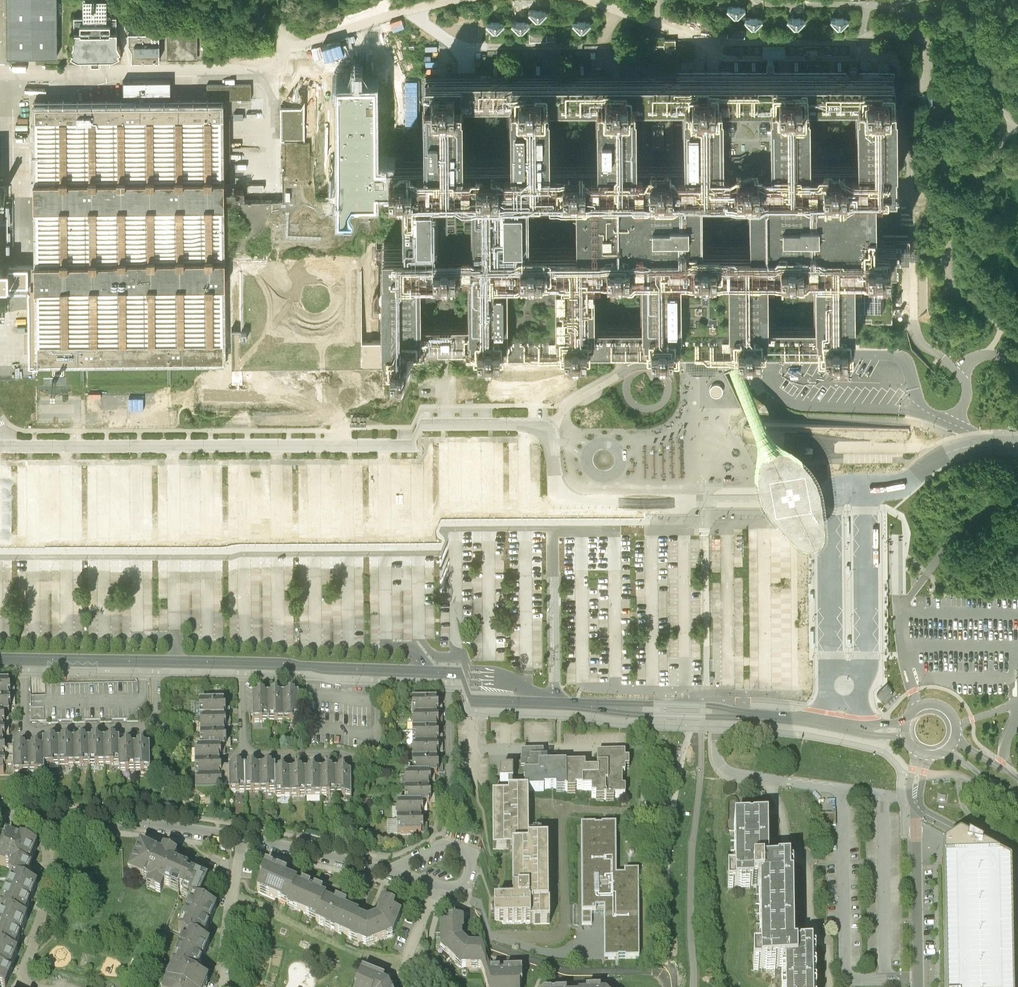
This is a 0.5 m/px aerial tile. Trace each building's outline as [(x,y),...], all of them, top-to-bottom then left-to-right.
[(8,41),(58,40),(57,0),(7,0),(8,41)] [(74,3),(74,30),(69,39),(78,44),(112,44),(123,38),(118,29),(117,3),(108,3),(107,0),(83,0),(83,3),(74,3)] [(533,7),(533,17),(550,16),(550,6),(533,7)] [(849,27),(851,16),(835,14),(833,25),(849,27)] [(198,15),(167,15),(168,45),(198,44),(198,15)] [(808,15),(790,16),(790,26),(808,25),(808,15)] [(161,16),(129,16),(129,27),(132,33),(132,45),(161,45),(161,16)] [(506,20),(490,16),(488,26),(504,30),(506,20)] [(745,31),(727,30),(727,38),(745,39),(745,31)] [(546,32),(528,32),(528,40),(546,40),(546,32)] [(670,35),(652,35),(652,43),(670,43),(670,35)] [(378,40),(377,64),(389,64),(389,40),(378,40)] [(171,65),(124,65),(124,78),(137,78),(137,84),(145,84),(145,78),(172,78),(172,71),(171,65)] [(909,237),(894,237),(885,237),(883,237),(874,237),(873,226),(887,226),(887,199),(874,199),(874,187),(874,180),(894,180),(893,90),(893,84),(893,74),(883,74),(828,75),(798,75),(772,75),(727,75),(607,76),(520,77),(467,77),(424,78),(425,93),(425,102),(424,102),(424,160),(402,160),(382,160),(382,184),(403,184),(403,242),(382,242),(383,266),(382,266),(382,323),(383,323),(383,330),(383,348),(421,347),(447,347),(472,347),(680,345),(687,345),(687,370),(701,370),(723,370),(724,372),(725,371),(734,367),(741,363),(740,354),(740,345),(748,345),(839,344),(852,344),(852,329),(852,319),(891,319),(891,261),(894,261),(909,261),(909,249),(909,237)] [(336,79),(338,198),(375,197),(374,184),(382,184),(382,160),(374,160),(373,78),(336,79)] [(36,270),(37,347),(227,345),(226,268),(226,260),(226,243),(225,187),(225,161),(225,84),(219,84),(145,84),(137,84),(35,85),(35,162),(36,188),(36,244),(36,270)] [(304,91),(281,91),(282,123),(305,123),(304,91)] [(12,180),(12,169),(0,169),(0,180),(12,180)] [(273,206),(273,231),(337,230),(337,205),(273,206)] [(0,293),(0,292),(2,292),(2,291),(11,291),(11,276),(2,276),(2,275),(0,275),(0,267),(30,266),(30,248),(0,249),(0,221),(0,293)] [(382,323),(362,324),(250,324),(250,311),(243,311),(233,312),(233,349),(383,348),(383,330),(383,323),(382,323)] [(741,363),(734,367),(725,371),(726,375),(728,374),(729,376),(730,376),(734,384),(743,403),(750,419),(753,425),(755,431),(757,442),(755,456),(754,470),(757,476),(759,485),(761,491),(765,501),(773,511),(784,523),(793,532),(798,536),(799,537),(805,540),(811,540),(816,539),(820,535),(823,531),(824,525),(824,522),(823,510),(822,501),(821,494),(818,480),(814,469),(809,462),(802,455),(801,449),(790,441),(784,438),(775,432),(770,426),(768,424),(765,418),(763,415),(763,414),(760,408),(755,398),(746,379),(742,370),(745,369),(742,363),(741,363)] [(92,405),(184,405),(184,391),(92,391),(92,405)] [(67,393),(42,392),(42,405),(67,405),(67,393)] [(887,683),(876,693),(884,701),(893,693),(889,689),(891,687),(887,683)] [(0,712),(0,727),(12,727),(12,723),(15,723),(15,715),(12,715),(12,712),(0,712)] [(0,727),(0,741),(6,741),(13,741),(13,735),(15,735),(15,730),(12,730),(12,727),(0,727)] [(416,729),(416,743),(443,743),(443,729),(416,729)] [(205,733),(205,748),(232,747),(231,732),(205,733)] [(6,757),(6,753),(8,753),(8,746),(6,746),(6,741),(0,741),(0,757),(6,757)] [(416,743),(416,758),(443,758),(443,743),(416,743)] [(205,748),(206,763),(232,762),(232,747),(205,748)] [(548,753),(527,753),(527,763),(526,763),(526,771),(530,771),(530,774),(529,774),(528,774),(528,781),(529,781),(529,789),(533,789),(548,789),(548,787),(554,787),(561,787),(561,790),(568,790),(571,790),(570,765),(570,764),(548,764),(548,753)] [(589,765),(570,765),(571,790),(580,790),(580,788),(596,787),(596,795),(601,795),(601,797),(615,797),(619,797),(619,796),(631,796),(631,787),(628,787),(628,774),(631,774),(631,767),(635,767),(635,759),(630,759),(630,753),(603,753),(603,770),(590,770),(589,765)] [(0,757),(0,773),(6,773),(6,767),(9,767),(9,760),(6,760),(6,757),(0,757)] [(416,758),(416,772),(443,772),(443,758),(416,758)] [(206,763),(206,778),(226,777),(232,777),(232,762),(206,763)] [(517,769),(505,769),(505,782),(512,782),(517,782),(517,769)] [(123,792),(123,800),(139,799),(138,775),(135,775),(135,772),(129,772),(129,775),(123,775),(123,792)] [(416,772),(416,787),(443,787),(443,772),(416,772)] [(0,773),(0,788),(7,788),(7,784),(9,784),(9,777),(6,777),(6,773),(0,773)] [(226,793),(226,777),(206,778),(200,777),(200,793),(226,793)] [(497,848),(517,848),(534,848),(534,840),(533,789),(529,789),(517,790),(517,782),(512,782),(512,795),(497,795),(497,848)] [(416,787),(416,801),(434,801),(443,801),(443,787),(416,787)] [(7,803),(7,801),(7,796),(9,796),(9,790),(7,790),(7,788),(0,788),(0,803),(7,803)] [(235,822),(249,822),(249,797),(234,797),(235,822)] [(434,801),(416,801),(409,802),(409,817),(434,817),(434,801)] [(340,826),(355,826),(355,802),(340,802),(340,826)] [(763,868),(769,867),(769,857),(768,819),(754,819),(754,808),(751,808),(748,808),(748,819),(738,819),(736,819),(734,819),(734,835),(735,843),(735,853),(735,868),(728,868),(728,884),(728,887),(733,887),(733,884),(740,884),(741,887),(750,887),(750,883),(754,883),(760,883),(764,883),(763,868)] [(836,813),(817,814),(817,826),(825,826),(836,826),(836,813)] [(434,817),(409,817),(409,833),(427,832),(434,832),(434,817)] [(582,825),(582,912),(589,911),(597,911),(596,907),(601,907),(606,907),(606,911),(605,952),(605,958),(619,958),(619,956),(625,956),(625,958),(640,958),(639,871),(625,871),(625,876),(622,876),(617,876),(617,825),(606,824),(603,824),(603,827),(595,827),(595,825),(582,825)] [(427,832),(409,833),(401,833),(401,848),(428,847),(427,832)] [(534,848),(517,848),(517,902),(499,902),(499,921),(539,921),(555,921),(555,902),(553,902),(552,840),(534,840),(534,848)] [(1010,868),(960,843),(958,843),(955,845),(945,851),(942,854),(945,986),(1012,986),(1010,868)] [(778,862),(778,857),(769,857),(769,867),(777,867),(777,866),(778,862)] [(4,885),(1,892),(16,898),(13,905),(16,906),(27,911),(33,897),(28,895),(30,890),(32,891),(38,877),(10,865),(2,884),(4,885)] [(797,965),(797,949),(799,949),(799,948),(799,944),(799,940),(794,940),(793,882),(790,882),(789,865),(777,866),(777,867),(769,867),(763,868),(764,883),(760,883),(760,893),(760,912),(761,951),(753,951),(754,969),(758,969),(758,966),(766,966),(766,969),(770,969),(775,969),(775,966),(785,966),(797,965)] [(143,876),(131,903),(152,912),(149,919),(162,925),(165,918),(175,893),(178,886),(166,880),(164,885),(143,876)] [(190,899),(175,893),(165,918),(195,931),(200,933),(210,911),(189,902),(190,899)] [(16,906),(3,938),(5,939),(25,947),(38,915),(27,911),(16,906)] [(582,912),(582,925),(592,925),(592,911),(589,911),(582,912)] [(219,941),(200,933),(195,931),(182,962),(190,966),(205,972),(219,941)] [(360,949),(351,970),(369,978),(395,967),(404,947),(396,943),(398,938),(385,932),(380,943),(382,944),(379,950),(370,953),(365,951),(360,949)] [(5,939),(0,953),(0,976),(15,982),(28,949),(25,947),(5,939)] [(797,949),(797,965),(785,966),(785,986),(812,986),(812,948),(799,948),(799,949),(797,949)] [(446,953),(446,957),(446,960),(438,960),(438,982),(443,986),(484,986),(484,977),(484,975),(477,976),(477,979),(467,979),(463,975),(460,972),(459,965),(461,965),(461,953),(446,953)] [(205,972),(190,966),(181,986),(206,986),(212,975),(205,972)] [(15,982),(0,976),(0,986),(17,986),(18,983),(15,982)] [(484,977),(484,986),(517,986),(520,986),(520,976),(503,977),(484,977)]
